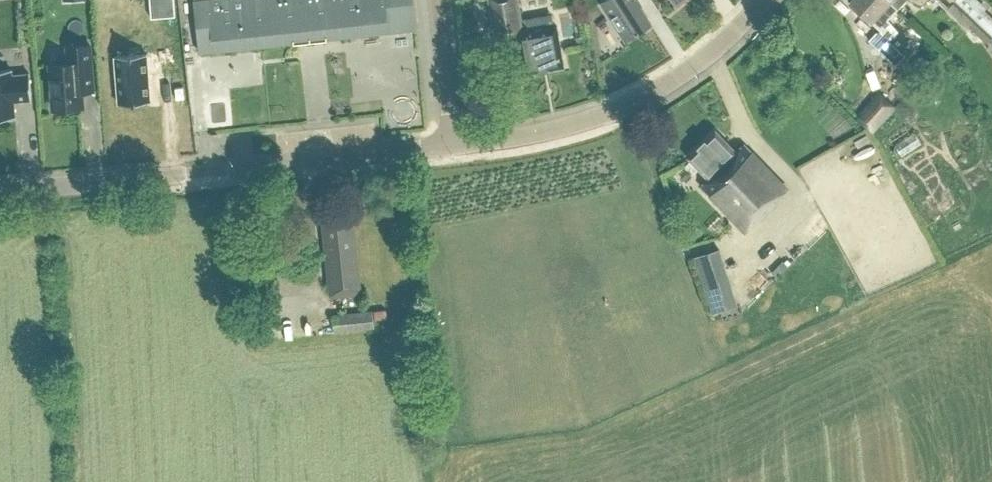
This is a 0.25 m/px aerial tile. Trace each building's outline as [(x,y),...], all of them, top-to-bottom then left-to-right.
[(151,17),(175,15),(174,0),(150,0),(151,17)] [(199,52),(387,32),(416,29),(412,0),(194,0),(199,52)] [(555,26),(553,12),(527,17),(521,18),(518,0),(489,0),(495,36),(517,33),(523,72),(564,66),(558,26),(555,26)] [(625,40),(651,23),(637,0),(605,0),(601,2),(625,40)] [(898,8),(890,0),(851,0),(850,1),(879,28),(869,40),(895,64),(904,54),(888,40),(897,30),(890,20),(900,9),(898,8)] [(947,6),(968,27),(969,25),(987,42),(991,37),(991,33),(976,18),(956,0),(941,0),(947,6)] [(977,16),(991,30),(991,16),(984,8),(985,7),(977,0),(956,0),(976,18),(977,16)] [(558,21),(564,59),(588,55),(582,17),(558,21)] [(50,64),(53,109),(82,106),(81,91),(93,90),(90,44),(66,46),(68,63),(50,64)] [(150,101),(146,53),(115,56),(119,103),(150,101)] [(0,69),(0,117),(15,116),(14,100),(31,99),(29,73),(12,74),(11,68),(0,69)] [(879,92),(857,116),(871,129),(893,105),(879,92)] [(716,129),(688,156),(709,177),(701,185),(746,231),(778,201),(776,200),(788,188),(745,143),(737,150),(716,129)] [(353,213),(322,216),(331,296),(361,292),(353,213)] [(738,237),(716,245),(728,276),(750,268),(738,237)] [(712,250),(696,256),(714,311),(730,306),(712,250)] [(736,304),(755,297),(746,272),(727,279),(736,304)] [(373,309),(333,313),(335,331),(375,327),(373,309)]
